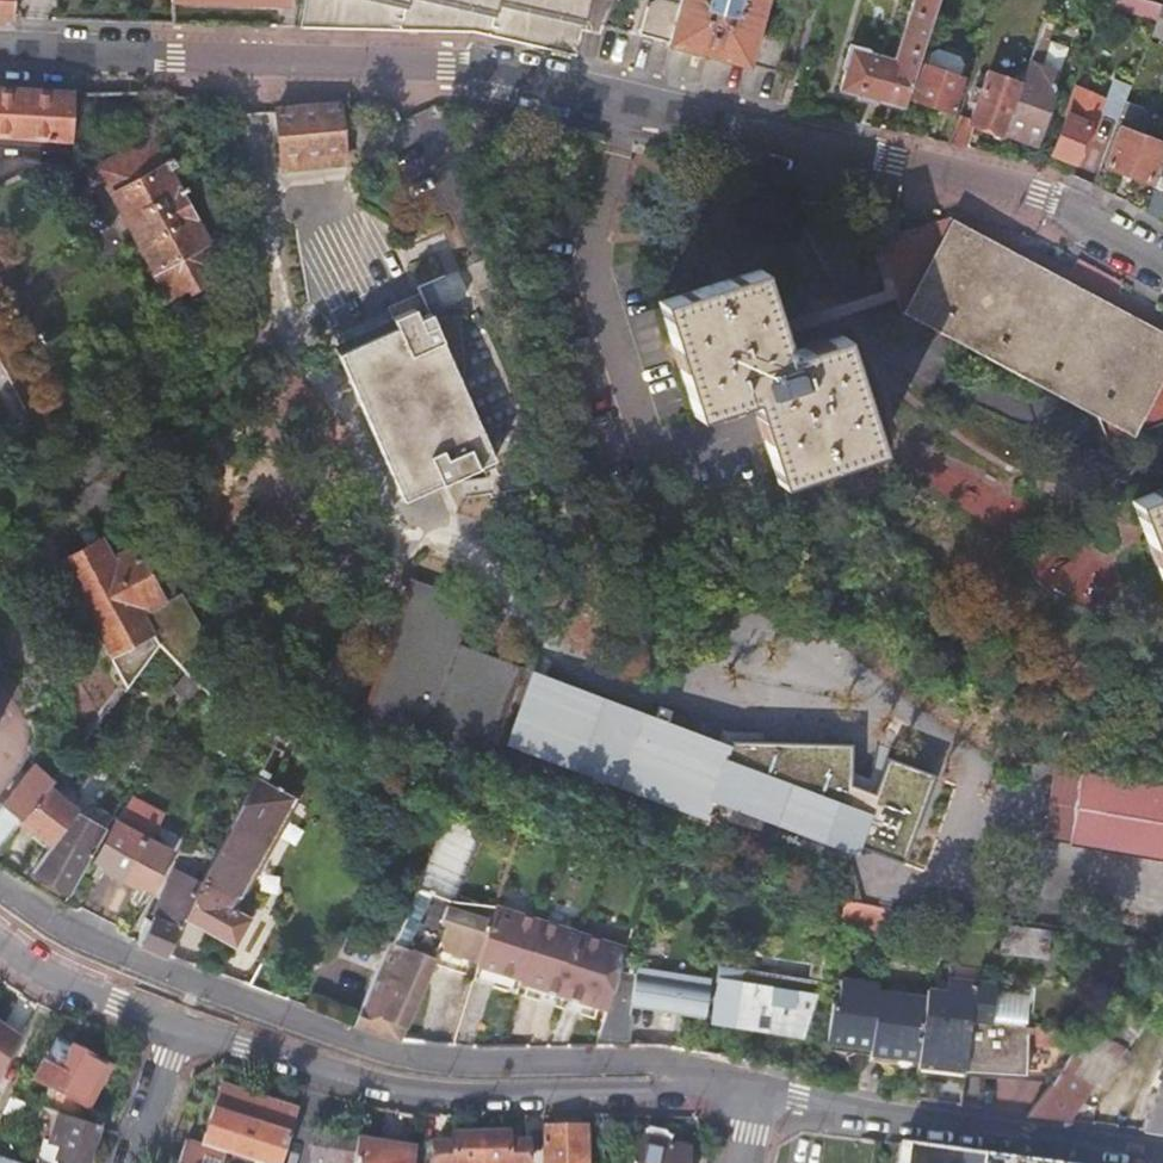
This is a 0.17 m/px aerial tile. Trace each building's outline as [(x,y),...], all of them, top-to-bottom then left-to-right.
[(14,18),(15,0),(0,0),(0,17),(14,18)] [(401,29),(408,1),(411,2),(412,0),(306,0),(301,26),(401,29)] [(480,6),(481,4),(497,8),(497,10),(499,11),(502,0),(453,0),(480,6)] [(520,2),(519,3),(567,15),(568,13),(582,16),(582,18),(585,19),(590,0),(513,0),(520,2)] [(681,6),(662,0),(661,0),(649,7),(641,35),(673,44),(745,64),(752,65),(781,72),(791,34),(760,26),(767,0),(682,0),(681,6)] [(940,0),(916,0),(896,61),(854,48),(842,90),(906,108),(916,76),(920,63),(940,0)] [(1157,20),(1162,6),(1162,4),(1149,0),(1109,0),(1107,6),(1157,20)] [(1157,20),(1151,36),(1162,41),(1162,6),(1157,20)] [(1049,38),(1040,35),(1022,84),(1005,134),(1039,147),(1051,112),(1046,110),(1055,88),(1037,81),(1046,56),(1043,55),(1049,38)] [(1037,81),(1055,88),(1065,64),(1046,56),(1037,81)] [(920,63),(916,76),(922,78),(915,97),(953,110),(963,78),(920,63)] [(1005,134),(1022,84),(990,72),(973,120),(973,122),(1005,134)] [(1104,113),(1119,119),(1121,113),(1126,101),(1132,86),(1115,79),(1108,99),(1076,86),(1065,113),(1069,115),(1055,152),(1076,161),(1087,138),(1094,140),(1104,113)] [(72,151),(73,127),(74,93),(0,89),(0,148),(72,151)] [(74,93),(73,127),(138,126),(138,100),(91,101),(90,94),(74,93)] [(345,166),(340,100),(306,99),(277,102),(283,171),(345,166)] [(1143,108),(1126,101),(1121,113),(1139,119),(1143,108)] [(960,115),(951,143),(966,146),(973,122),(973,120),(960,115)] [(1121,127),(1107,166),(1151,183),(1162,152),(1162,143),(1121,127)] [(235,228),(208,177),(184,189),(156,137),(99,168),(169,298),(226,267),(212,241),(235,228)] [(1146,212),(1162,221),(1162,170),(1146,212)] [(964,220),(953,217),(880,240),(911,341),(943,331),(1098,413),(1109,442),(1162,422),(1162,328),(989,237),(981,250),(955,236),(964,220)] [(879,450),(844,335),(788,351),(762,268),(659,300),(694,415),(750,398),(777,481),(879,450)] [(391,319),(424,304),(420,295),(387,309),(391,319)] [(402,500),(493,461),(494,460),(459,379),(468,375),(465,324),(440,325),(424,304),(391,319),(393,322),(334,347),(402,500)] [(1133,498),(1162,576),(1162,486),(1133,498)] [(61,564),(129,688),(162,646),(184,667),(208,640),(182,595),(166,604),(135,547),(115,558),(94,529),(83,536),(90,549),(61,564)] [(496,745),(518,685),(523,670),(460,646),(474,604),(414,582),(383,667),(391,670),(378,703),(370,700),(364,717),(489,762),(496,745)] [(189,672),(176,688),(193,702),(205,687),(189,672)] [(657,736),(518,685),(496,745),(609,787),(625,744),(650,753),(657,736)] [(28,718),(47,708),(45,703),(26,712),(28,718)] [(660,737),(653,755),(814,812),(860,829),(866,812),(660,737)] [(635,796),(650,753),(625,744),(609,787),(635,796)] [(80,750),(64,769),(23,821),(54,846),(79,815),(81,812),(59,793),(84,753),(80,750)] [(0,812),(0,849),(23,821),(64,769),(46,754),(0,812)] [(814,812),(653,755),(639,794),(846,869),(860,829),(814,812)] [(1044,838),(1070,842),(1077,802),(1059,799),(1065,768),(1055,767),(1044,838)] [(1070,842),(1162,858),(1162,785),(1065,768),(1059,799),(1077,802),(1070,842)] [(905,826),(918,789),(875,773),(861,808),(870,812),(854,856),(906,875),(921,833),(905,826)] [(296,797),(259,776),(202,877),(237,897),(245,893),(255,866),(259,866),(296,797)] [(134,800),(118,822),(99,858),(108,863),(106,867),(141,887),(144,882),(155,888),(175,851),(152,840),(166,816),(134,800)] [(54,846),(34,872),(72,893),(107,831),(79,815),(54,846)] [(148,919),(136,941),(139,943),(169,955),(185,917),(200,880),(177,869),(152,921),(148,919)] [(237,897),(200,880),(185,917),(237,946),(257,909),(237,897)] [(409,940),(395,934),(355,1022),(400,1039),(434,962),(476,974),(479,966),(496,907),(449,903),(429,894),(409,940)] [(887,908),(848,902),(841,922),(860,926),(860,932),(884,935),(887,908)] [(630,950),(496,907),(479,966),(521,979),(529,981),(604,1004),(612,1007),(623,973),(630,950)] [(1046,957),(1049,928),(1003,922),(999,951),(1046,957)] [(712,1017),(805,1032),(822,980),(722,965),(712,1017)] [(479,966),(476,974),(475,979),(516,992),(521,979),(479,966)] [(636,975),(623,973),(612,1007),(605,1032),(628,1036),(632,1005),(631,1005),(635,982),(649,984),(645,1003),(675,1007),(687,1008),(686,1013),(705,1016),(712,979),(638,969),(636,975)] [(991,1024),(995,992),(996,985),(948,979),(946,991),(926,989),(925,997),(918,1055),(916,1064),(965,1071),(965,1068),(972,1023),(991,1024)] [(918,1055),(925,997),(876,992),(877,985),(839,980),(836,1004),(831,1003),(826,1039),(841,1041),(845,1049),(859,1043),(860,1037),(871,1038),(870,1045),(881,1046),(880,1051),(894,1061),(900,1053),(918,1055)] [(529,981),(525,994),(600,1017),(604,1004),(529,981)] [(631,1005),(632,1005),(675,1011),(675,1007),(645,1003),(649,984),(635,982),(631,1005)] [(991,1024),(1024,1027),(1028,996),(995,992),(991,1024)] [(1032,1114),(1071,1120),(1095,1085),(1104,1089),(1129,1048),(1153,1019),(1127,1002),(1098,1033),(1083,1058),(1075,1054),(1061,1076),(1032,1114)] [(1075,1054),(1090,1032),(1024,1027),(991,1024),(972,1023),(965,1068),(1061,1076),(1075,1054)] [(0,1025),(0,1083),(22,1039),(0,1025)] [(44,1110),(61,1115),(82,1123),(87,1108),(91,1109),(111,1069),(58,1041),(37,1082),(52,1090),(44,1110)] [(1162,1132),(1162,1085),(1143,1129),(1162,1132)] [(298,1111),(223,1087),(203,1147),(187,1142),(180,1162),(284,1162),(298,1111)] [(11,1100),(5,1113),(39,1125),(44,1110),(11,1100)] [(36,1132),(48,1136),(53,1138),(61,1115),(44,1110),(39,1125),(36,1132)] [(39,1162),(60,1162),(61,1162),(64,1162),(89,1162),(101,1129),(82,1123),(61,1115),(53,1138),(48,1136),(39,1162)] [(544,1162),(591,1162),(591,1126),(543,1126),(544,1162)] [(690,1148),(668,1143),(666,1131),(646,1130),(639,1162),(687,1162),(690,1148)] [(359,1138),(317,1132),(312,1162),(318,1162),(356,1162),(359,1138)] [(529,1143),(510,1143),(510,1134),(483,1135),(483,1162),(530,1162),(529,1143)] [(436,1162),(483,1162),(483,1135),(455,1136),(456,1144),(435,1145),(436,1162)] [(417,1148),(359,1138),(356,1162),(415,1162),(417,1148)] [(418,1162),(436,1162),(435,1145),(420,1145),(418,1162)] [(909,1145),(907,1162),(1041,1162),(909,1145)]
